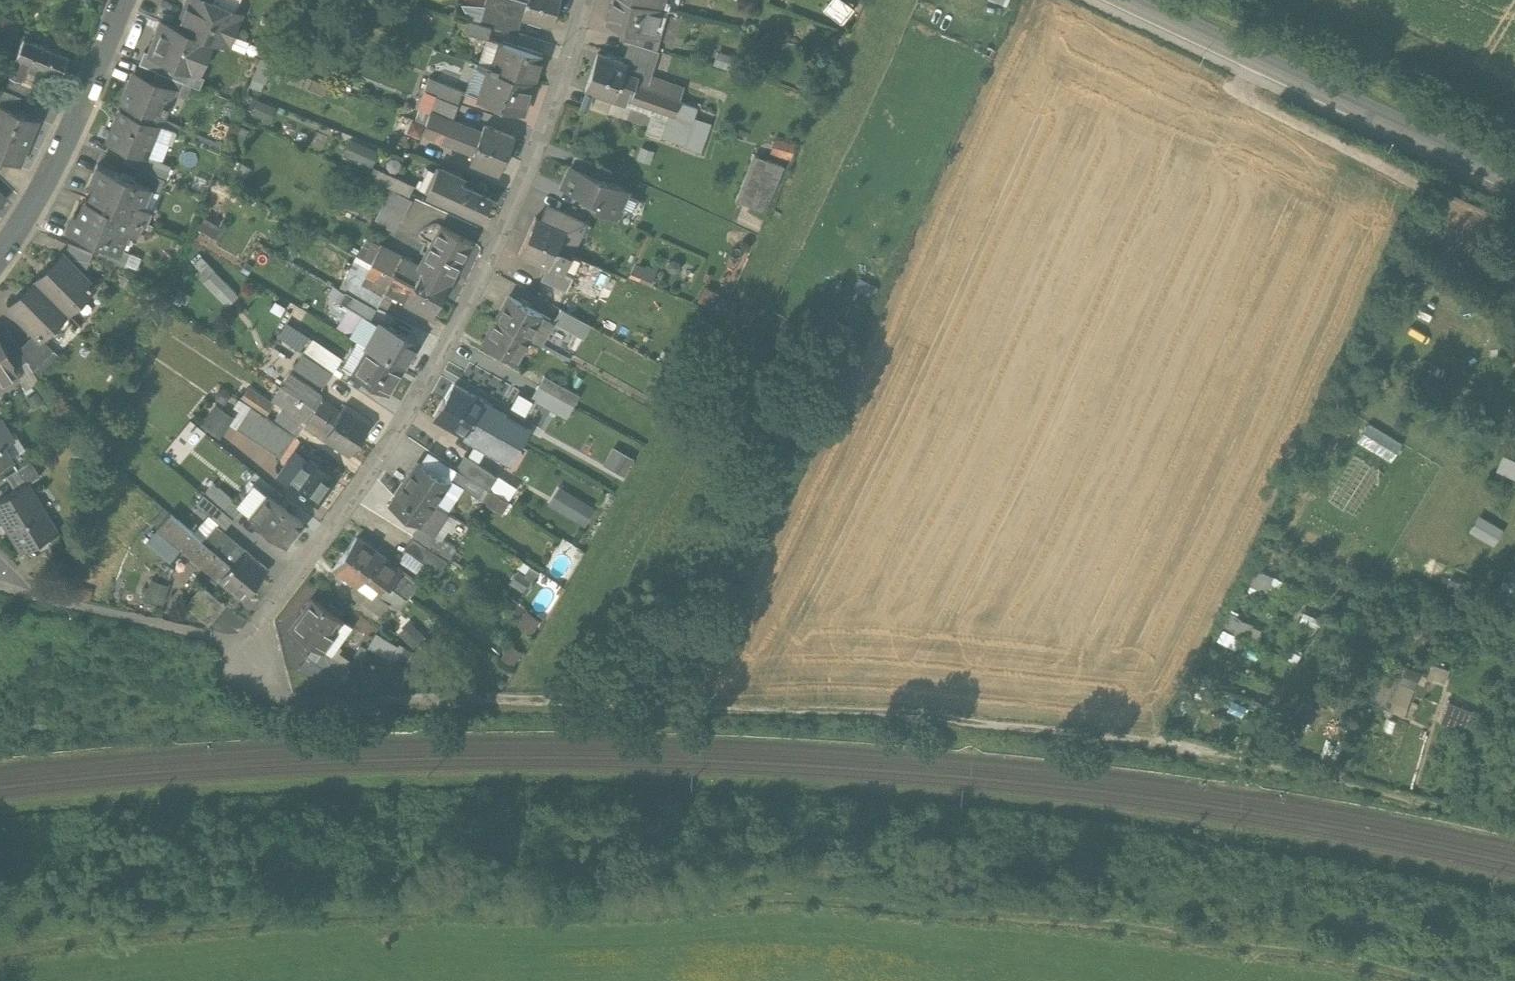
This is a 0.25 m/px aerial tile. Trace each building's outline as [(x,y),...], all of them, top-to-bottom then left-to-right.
[(212,7),(235,16),(242,0),(214,0),(214,3),(212,7)] [(551,33),(557,14),(510,0),(481,0),(489,2),(487,7),(524,17),(521,25),(551,33)] [(557,14),(561,0),(510,0),(557,14)] [(614,1),(663,14),(676,18),(679,8),(668,5),(669,0),(614,0),(614,1)] [(821,14),(841,28),(853,11),(838,0),(830,0),(821,14)] [(189,1),(177,32),(211,46),(227,52),(241,19),(235,16),(212,7),(196,1),(189,1)] [(663,14),(614,1),(607,28),(624,33),(656,41),(663,14)] [(148,57),(148,58),(166,66),(200,80),(209,58),(207,58),(211,46),(177,32),(161,26),(148,57)] [(652,54),(656,41),(624,33),(621,44),(634,49),(652,54)] [(23,42),(7,80),(29,91),(39,70),(60,79),(68,61),(23,42)] [(491,72),(533,87),(534,87),(544,58),(504,45),(496,69),(491,67),(489,72),(491,72)] [(634,49),(628,71),(625,79),(639,84),(643,73),(652,76),(658,56),(652,54),(634,49)] [(148,58),(148,57),(144,55),(139,68),(156,75),(161,78),(166,66),(148,58)] [(628,71),(599,61),(593,78),(637,93),(637,91),(639,84),(625,79),(628,71)] [(262,63),(251,91),(260,95),(272,67),(262,63)] [(481,102),(522,116),(533,87),(491,72),(481,102)] [(156,75),(151,86),(171,94),(171,96),(177,99),(182,86),(161,78),(156,75)] [(637,93),(593,78),(586,97),(628,111),(629,107),(669,120),(674,122),(680,105),(637,91),(637,93)] [(29,91),(7,80),(4,79),(0,87),(0,91),(24,101),(29,91)] [(134,79),(120,113),(158,128),(163,116),(165,117),(167,110),(165,109),(171,96),(171,94),(151,86),(134,79)] [(437,100),(456,108),(461,94),(429,81),(424,95),(437,100)] [(437,100),(426,128),(439,133),(443,122),(452,125),(458,109),(456,108),(437,100)] [(701,114),(680,105),(674,122),(669,120),(663,144),(688,152),(701,114)] [(18,167),(36,122),(0,108),(0,154),(3,155),(1,160),(18,167)] [(120,113),(107,146),(128,154),(144,161),(145,158),(158,128),(120,113)] [(457,140),(506,159),(512,143),(485,132),(483,137),(452,125),(443,122),(439,133),(457,140)] [(235,127),(223,155),(237,161),(249,133),(235,127)] [(457,140),(439,133),(426,128),(421,140),(452,152),(457,140)] [(348,140),(341,155),(369,167),(376,152),(348,140)] [(470,167),(498,178),(506,159),(457,140),(452,152),(473,160),(470,167)] [(773,145),(770,159),(790,164),(793,149),(773,145)] [(144,161),(128,154),(123,165),(137,171),(147,175),(153,161),(145,158),(144,161)] [(575,159),(570,170),(607,187),(612,176),(575,159)] [(755,163),(738,207),(766,219),(785,175),(755,163)] [(96,187),(89,203),(140,224),(143,225),(149,212),(142,209),(149,191),(150,189),(133,182),(98,168),(91,185),(96,187)] [(570,170),(562,189),(596,204),(593,213),(608,219),(609,216),(615,219),(620,218),(622,214),(620,208),(626,196),(607,187),(570,170)] [(137,171),(133,182),(150,189),(149,191),(159,195),(165,182),(147,175),(137,171)] [(440,171),(429,195),(481,219),(489,199),(459,186),(462,180),(440,171)] [(391,192),(407,199),(412,188),(378,172),(372,184),(391,192)] [(376,225),(394,234),(399,224),(402,225),(412,202),(407,199),(391,192),(376,225)] [(74,216),(67,233),(101,247),(119,254),(119,252),(127,235),(134,238),(140,224),(89,203),(86,202),(79,218),(74,216)] [(571,259),(585,226),(561,216),(561,217),(552,213),(547,225),(537,221),(528,240),(571,259)] [(402,259),(394,276),(441,301),(471,244),(440,228),(419,268),(402,259)] [(562,277),(571,259),(528,240),(520,258),(549,272),(562,277)] [(67,246),(63,258),(80,276),(87,268),(92,256),(67,246)] [(119,254),(101,247),(96,259),(125,270),(130,257),(119,252),(119,254)] [(372,265),(394,276),(402,259),(381,248),(372,265)] [(62,257),(35,283),(66,315),(93,289),(80,276),(63,258),(62,257)] [(199,260),(188,272),(228,307),(238,294),(199,260)] [(385,291),(387,288),(394,276),(372,265),(364,260),(351,284),(370,294),(374,285),(385,291)] [(572,282),(562,277),(549,272),(543,285),(566,296),(572,282)] [(655,279),(638,272),(633,281),(651,289),(655,279)] [(392,299),(431,320),(441,301),(394,276),(387,288),(396,292),(392,299)] [(35,283),(9,309),(34,335),(40,341),(40,340),(66,315),(35,283)] [(716,299),(706,295),(700,308),(710,312),(716,299)] [(529,339),(541,318),(509,301),(498,322),(529,339)] [(553,326),(584,343),(591,330),(561,312),(553,326)] [(515,364),(529,339),(498,322),(484,347),(515,364)] [(364,348),(400,368),(403,370),(417,345),(399,334),(398,336),(378,324),(364,348)] [(0,337),(0,346),(10,363),(8,364),(12,371),(26,363),(18,350),(8,332),(0,337)] [(40,341),(34,335),(18,350),(26,363),(32,373),(53,353),(40,340),(40,341)] [(357,343),(342,370),(387,395),(394,382),(392,381),(400,368),(364,348),(357,343)] [(578,356),(581,349),(572,344),(563,359),(568,362),(573,354),(578,356)] [(17,379),(12,371),(8,364),(10,363),(0,346),(0,389),(17,379)] [(310,361),(331,375),(332,375),(339,365),(317,350),(310,361)] [(294,367),(323,386),(331,375),(310,361),(302,355),(294,367)] [(316,412),(322,402),(320,394),(290,374),(280,389),(309,408),(316,412)] [(545,379),(539,389),(560,401),(566,390),(545,379)] [(454,388),(445,404),(497,434),(522,447),(529,434),(482,407),(483,404),(454,388)] [(309,408),(280,389),(274,399),(281,403),(279,405),(284,408),(283,410),(292,416),(296,411),(304,416),(309,408)] [(566,424),(575,410),(539,389),(531,404),(566,424)] [(241,401),(261,415),(269,405),(249,391),(241,401)] [(316,412),(361,441),(362,442),(374,424),(346,406),(341,413),(322,402),(316,412)] [(497,434),(445,404),(434,422),(463,439),(468,431),(487,442),(485,444),(490,447),(497,434)] [(322,442),(349,459),(361,441),(316,412),(309,408),(304,416),(300,422),(325,438),(322,442)] [(274,425),(294,439),(301,428),(281,415),(274,425)] [(11,461),(10,459),(24,450),(16,437),(12,440),(0,421),(0,468),(11,461)] [(260,445),(280,459),(294,439),(274,425),(260,445)] [(463,439),(511,465),(522,447),(497,434),(490,447),(485,444),(487,442),(468,431),(463,439)] [(633,464),(614,454),(604,471),(624,481),(633,464)] [(497,481),(464,459),(456,470),(490,493),(497,481)] [(287,484),(316,505),(332,483),(301,460),(294,471),(296,472),(287,484)] [(416,466),(403,486),(434,506),(447,486),(416,466)] [(481,504),(489,493),(490,493),(459,472),(451,483),(481,504)] [(204,497),(234,522),(243,510),(213,485),(204,497)] [(20,554),(56,533),(28,486),(0,503),(0,520),(20,554)] [(434,506),(403,486),(389,508),(420,528),(434,537),(448,514),(434,506)] [(585,527),(594,507),(554,489),(545,509),(585,527)] [(502,517),(509,506),(490,493),(481,504),(502,517)] [(196,505),(226,530),(234,522),(204,497),(196,505)] [(252,521),(286,548),(303,526),(269,499),(252,521)] [(255,587),(203,545),(169,516),(146,546),(169,565),(181,551),(242,602),(255,587)] [(454,550),(434,537),(420,528),(412,540),(433,554),(446,562),(454,550)] [(203,545),(255,587),(268,572),(216,529),(203,545)] [(433,554),(412,540),(404,552),(425,566),(433,554)] [(356,542),(346,556),(386,584),(389,587),(394,579),(388,574),(392,568),(356,542)] [(561,554),(546,581),(561,590),(576,562),(561,554)] [(386,584),(346,556),(333,574),(358,592),(362,586),(376,597),(386,584)] [(1246,597),(1267,604),(1276,580),(1255,572),(1246,597)] [(525,600),(539,578),(530,573),(525,580),(518,576),(509,589),(525,600)] [(396,576),(394,579),(389,587),(398,594),(403,597),(411,586),(396,576)] [(160,602),(164,585),(148,581),(144,598),(160,602)] [(386,584),(376,597),(374,601),(386,610),(398,594),(389,587),(386,584)] [(209,629),(225,609),(203,591),(187,611),(209,629)] [(398,594),(386,610),(396,617),(408,601),(398,594)] [(366,611),(379,621),(386,610),(374,601),(366,611)] [(344,624),(313,602),(291,633),(314,649),(322,655),(344,624)] [(526,618),(516,633),(530,641),(539,627),(526,618)] [(1219,644),(1236,648),(1238,637),(1246,639),(1249,624),(1224,619),(1219,644)] [(395,635),(413,653),(424,642),(406,624),(395,635)] [(407,671),(414,658),(377,640),(369,652),(407,671)] [(322,655),(314,649),(307,659),(320,668),(327,657),(322,655)] [(512,671),(517,664),(521,659),(510,651),(501,662),(512,671)] [(346,670),(327,657),(320,668),(339,681),(346,670)] [(330,694),(339,681),(320,668),(307,659),(298,672),(330,694)] [(1389,712),(1405,718),(1420,673),(1404,667),(1389,712)] [(1379,675),(1368,704),(1387,711),(1397,681),(1379,675)] [(1436,725),(1458,735),(1469,711),(1447,702),(1436,725)]
